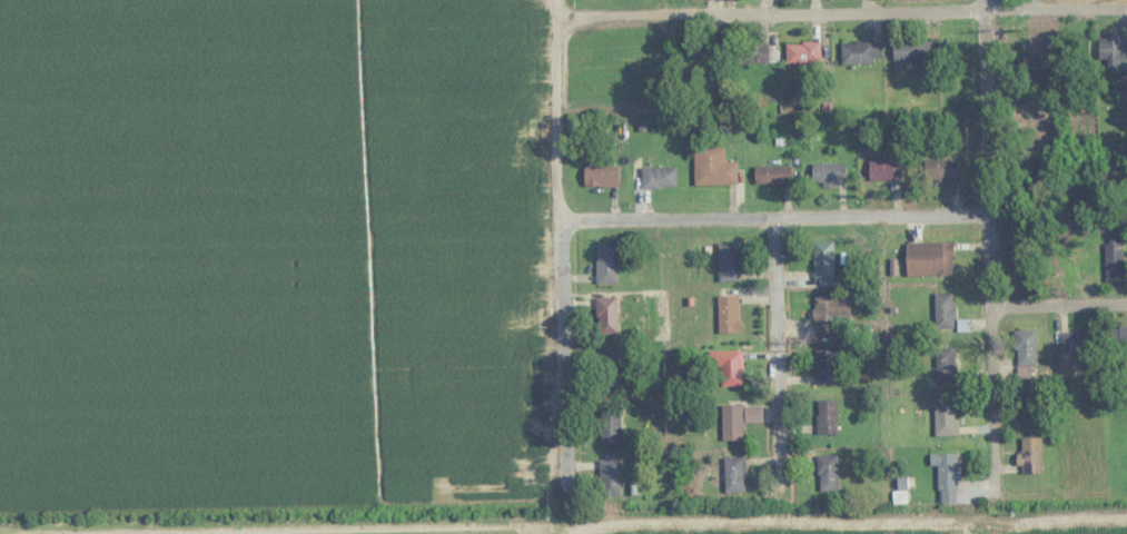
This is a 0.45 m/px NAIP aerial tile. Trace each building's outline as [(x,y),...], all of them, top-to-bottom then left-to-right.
[(1101,36),(1101,71),(1126,71),(1126,36),(1101,36)] [(930,61),(929,41),(893,42),(893,62),(930,61)] [(841,64),(881,64),(881,42),(841,42),(841,64)] [(769,64),(769,43),(734,43),(734,64),(769,64)] [(786,64),(820,64),(820,43),(786,43),(786,64)] [(737,185),(737,163),(724,163),(724,148),(693,148),(693,185),(737,185)] [(959,182),(959,160),(923,160),(923,182),(959,182)] [(868,161),(868,181),(901,181),(901,161),(868,161)] [(812,164),(812,187),(847,187),(847,164),(812,164)] [(618,187),(618,166),(583,166),(583,187),(618,187)] [(792,185),(792,167),(754,167),(754,185),(792,185)] [(641,168),(641,188),(676,188),(676,168),(641,168)] [(814,280),(834,280),(834,242),(814,242),(814,280)] [(952,276),(952,243),(905,243),(905,276),(952,276)] [(1123,243),(1105,243),(1105,285),(1123,285),(1123,243)] [(616,284),(616,244),(596,244),(596,284),(616,284)] [(718,244),(718,282),(738,282),(738,244),(718,244)] [(1011,246),(1011,279),(1027,279),(1027,246),(1011,246)] [(935,329),(954,329),(954,294),(935,294),(935,329)] [(739,334),(739,296),(718,296),(718,334),(739,334)] [(846,296),(814,296),(814,336),(835,336),(835,320),(846,320),(846,296)] [(617,298),(596,298),(596,333),(617,333),(617,298)] [(1114,327),(1114,350),(1126,350),(1126,327),(1114,327)] [(1036,367),(1036,331),(1016,331),(1016,377),(1026,377),(1026,367),(1036,367)] [(1059,351),(1098,351),(1098,331),(1059,331),(1059,351)] [(936,382),(955,382),(955,348),(936,348),(936,382)] [(816,350),(816,385),(838,385),(838,350),(816,350)] [(618,388),(618,352),(600,352),(600,388),(618,388)] [(719,352),(719,386),(741,386),(741,352),(719,352)] [(817,434),(837,434),(837,400),(817,400),(817,434)] [(934,436),(957,436),(957,404),(934,404),(934,436)] [(722,406),(722,444),(744,444),(744,406),(722,406)] [(620,407),(599,407),(599,444),(620,444),(620,407)] [(1019,438),(1019,473),(1042,473),(1042,438),(1019,438)] [(930,454),(930,465),(939,465),(938,503),(957,503),(958,454),(930,454)] [(838,492),(838,456),(818,456),(818,492),(838,492)] [(724,493),(745,493),(745,457),(724,457),(724,493)] [(620,497),(619,461),(599,461),(599,497),(620,497)]
